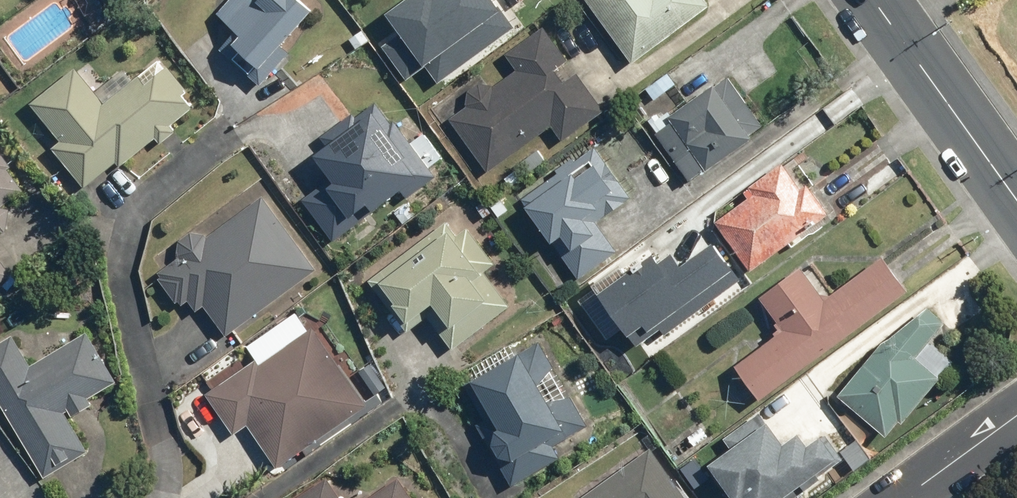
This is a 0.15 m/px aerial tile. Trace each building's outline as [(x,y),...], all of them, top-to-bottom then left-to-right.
[(304,0),(232,0),(218,16),(237,33),(222,49),(265,86),(294,54),(286,47),(318,11),(304,0)] [(517,23),(503,5),(509,1),(509,0),(410,0),(376,25),(425,91),(517,23)] [(634,65),(714,11),(707,0),(591,0),(634,65)] [(521,67),(450,118),(490,174),(554,129),(564,143),(609,111),(549,25),(510,52),(521,67)] [(64,136),(51,147),(88,188),(118,162),(122,166),(157,135),(162,141),(176,128),(174,125),(201,102),(162,58),(136,80),(127,70),(99,94),(92,86),(96,82),(81,65),(36,104),(64,136)] [(643,85),(654,103),(682,86),(671,68),(643,85)] [(680,104),(649,125),(688,182),(770,127),(734,75),(684,109),(680,104)] [(392,121),(378,103),(324,139),(329,146),(321,152),(339,179),(329,186),(353,220),(373,206),(377,212),(405,193),(408,198),(442,175),(436,167),(446,161),(427,133),(412,143),(395,119),(392,121)] [(8,226),(10,203),(26,191),(10,170),(16,166),(0,145),(0,232),(8,226)] [(628,201),(592,150),(579,160),(577,156),(558,169),(561,174),(524,200),(562,253),(553,260),(563,275),(569,270),(579,284),(621,254),(599,222),(628,201)] [(751,189),(715,216),(756,272),(835,213),(813,183),(805,188),(777,152),(742,178),(751,189)] [(322,268),(264,194),(207,237),(200,228),(176,246),(183,255),(158,275),(184,307),(191,302),(200,314),(207,309),(231,339),(322,268)] [(499,264),(460,210),(372,283),(412,331),(427,318),(455,352),(511,306),(486,275),(499,264)] [(605,290),(643,344),(747,272),(724,239),(690,263),(675,241),(605,290)] [(758,300),(784,334),(739,367),(764,401),(913,290),(888,256),(836,295),(810,261),(758,300)] [(14,277),(0,258),(0,287),(14,277)] [(253,431),(284,470),(335,431),(338,435),(374,408),(298,308),(241,347),(246,354),(212,380),(218,387),(206,396),(240,441),(253,431)] [(900,346),(888,337),(841,397),(893,437),(941,376),(924,362),(951,327),(929,309),(900,346)] [(0,343),(0,398),(46,477),(89,451),(67,416),(77,410),(79,415),(99,403),(96,398),(118,385),(87,333),(33,365),(15,334),(0,343)] [(513,336),(456,372),(483,415),(475,420),(518,488),(563,459),(556,448),(595,424),(542,339),(522,351),(513,336)] [(769,407),(723,439),(729,448),(702,466),(720,492),(725,489),(731,497),(794,497),(850,460),(822,419),(792,440),(769,407)] [(577,497),(690,497),(652,445),(577,497)] [(331,475),(300,497),(348,497),(331,475)] [(402,476),(371,497),(417,497),(402,476)]
